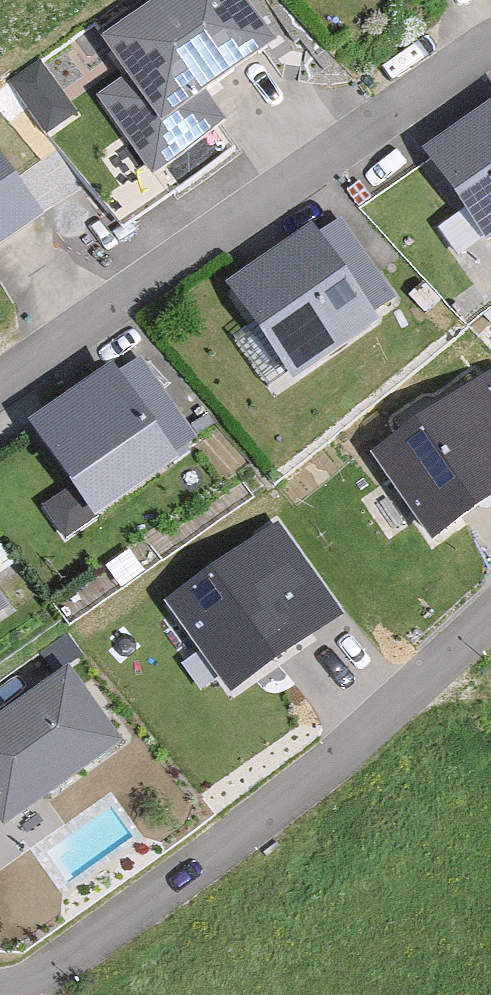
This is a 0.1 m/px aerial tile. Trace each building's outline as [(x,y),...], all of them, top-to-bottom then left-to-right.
[(241,0),(144,0),(79,43),(109,87),(91,99),(150,187),(238,128),(214,94),(276,52),(241,0)] [(416,160),(476,246),(490,236),(490,109),(416,160)] [(53,212),(0,139),(0,250),(53,212)] [(312,231),(224,291),(291,389),(379,329),(312,231)] [(174,464),(106,371),(20,432),(88,526),(174,464)] [(370,459),(432,547),(490,507),(490,375),(370,459)] [(346,619),(277,526),(167,608),(235,700),(346,619)] [(0,710),(0,827),(116,744),(60,667),(0,710)]
